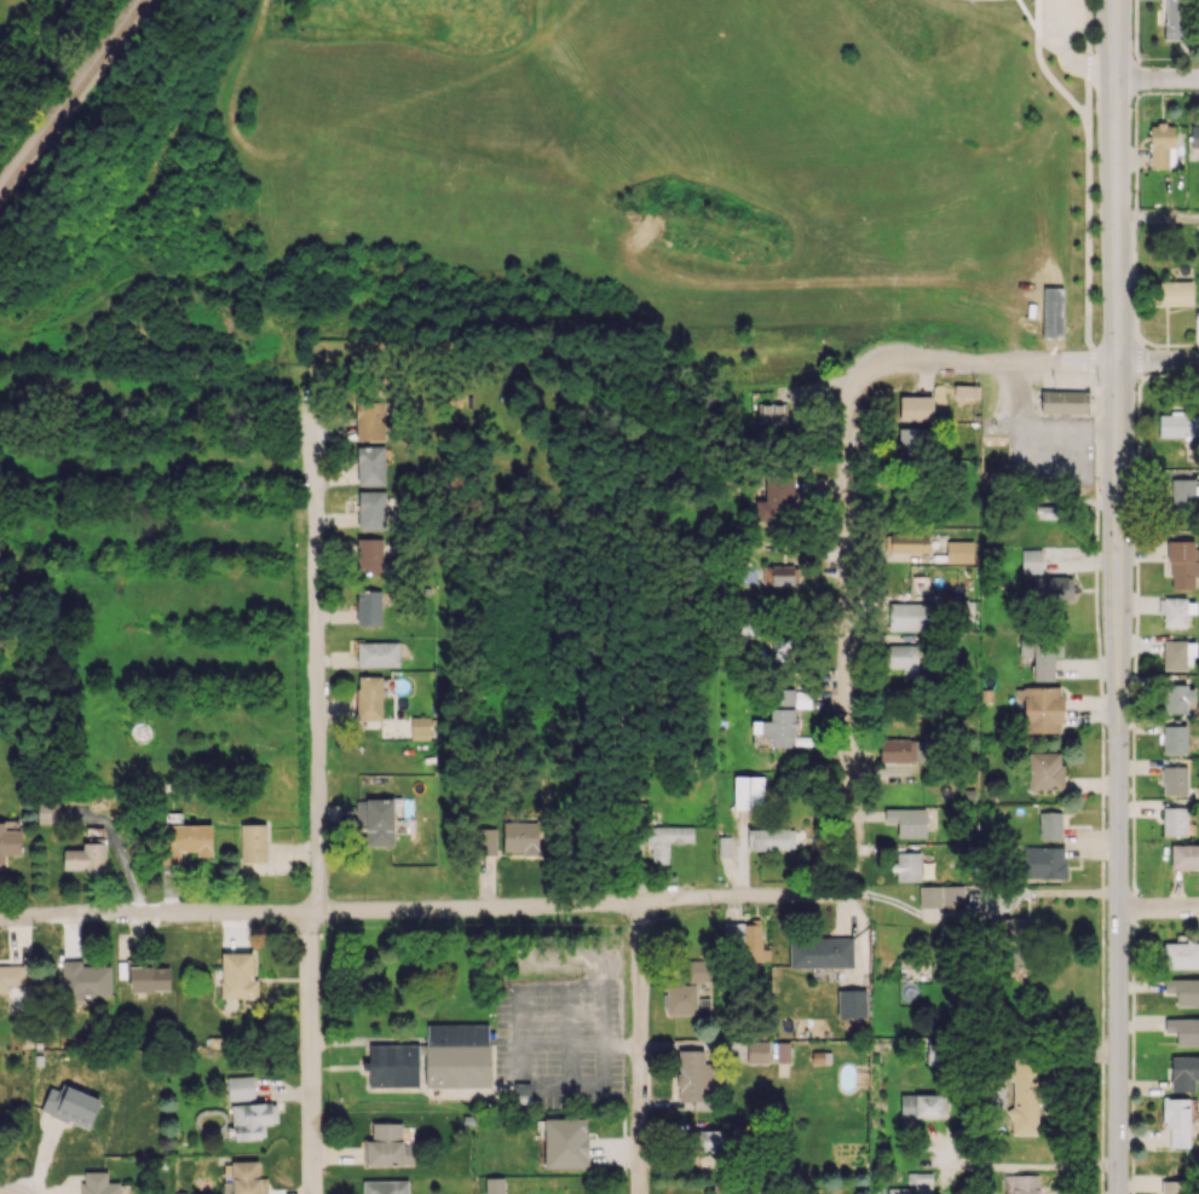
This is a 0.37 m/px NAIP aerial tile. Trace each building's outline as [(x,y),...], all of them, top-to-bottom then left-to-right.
[(1182,39),(1181,0),(1164,0),(1165,40),(1182,39)] [(1150,124),(1150,168),(1167,168),(1167,148),(1173,148),(1173,124),(1150,124)] [(1198,148),(1198,125),(1191,125),(1191,148),(1198,148)] [(1153,281),(1154,306),(1192,306),(1192,280),(1153,281)] [(980,385),(954,385),(954,397),(979,398),(980,385)] [(1042,390),(1041,413),(1088,414),(1089,391),(1042,390)] [(753,404),(771,403),(770,392),(753,393),(753,404)] [(933,396),(899,396),(900,420),(933,420),(933,396)] [(383,400),(355,401),(356,441),(384,440),(383,400)] [(758,423),(787,422),(787,404),(757,405),(758,423)] [(1159,412),(1158,438),(1198,439),(1198,413),(1159,412)] [(899,455),(931,455),(931,428),(899,428),(899,455)] [(384,446),(357,446),(357,485),(385,484),(384,446)] [(756,500),(755,520),(792,521),(793,474),(765,473),(765,500),(756,500)] [(1171,479),(1172,509),(1196,508),(1195,478),(1171,479)] [(358,529),(385,529),(385,491),(358,490),(358,529)] [(927,553),(928,531),(890,530),(890,551),(927,553)] [(382,537),(357,538),(358,573),(383,572),(382,537)] [(1194,548),(1194,540),(1167,539),(1166,561),(1171,561),(1171,588),(1194,588),(1194,575),(1198,576),(1198,548),(1194,548)] [(946,563),(972,563),(972,541),(946,541),(946,563)] [(1041,549),(1021,549),(1021,573),(1042,572),(1041,549)] [(763,586),(799,585),(798,565),(763,566),(763,586)] [(1032,577),(1033,601),(1072,599),(1072,576),(1032,577)] [(380,625),(382,590),(357,589),(356,625),(380,625)] [(1163,627),(1186,627),(1186,613),(1195,613),(1196,599),(1159,598),(1158,614),(1164,615),(1163,627)] [(953,600),(953,620),(972,621),(973,600),(953,600)] [(889,630),(928,630),(928,603),(889,603),(889,630)] [(1062,633),(1019,634),(1020,657),(1033,656),(1034,681),(1053,681),(1053,658),(1063,657),(1062,633)] [(772,636),(773,657),(797,656),(796,635),(772,636)] [(398,641),(357,642),(357,667),(399,666),(398,641)] [(1186,670),(1186,655),(1195,655),(1195,641),(1163,641),(1163,669),(1186,670)] [(917,644),(889,644),(889,667),(903,667),(903,673),(917,673),(917,644)] [(382,676),(357,676),(357,719),(381,719),(382,676)] [(1163,685),(1162,711),(1189,712),(1189,701),(1195,701),(1196,686),(1163,685)] [(1024,732),(1062,731),(1061,686),(1015,687),(1015,699),(1024,699),(1024,732)] [(795,746),(795,707),(810,707),(810,689),(770,690),(771,720),(751,721),(752,735),(772,735),(772,747),(795,746)] [(1162,753),(1186,753),(1187,726),(1163,725),(1162,753)] [(879,762),(914,762),(915,739),(880,738),(879,762)] [(1062,751),(1028,753),(1029,790),(1063,789),(1062,751)] [(1187,767),(1163,766),(1162,794),(1187,794),(1187,767)] [(734,809),(763,809),(764,776),(734,776),(734,809)] [(393,799),(356,799),(356,824),(366,824),(366,846),(394,845),(393,799)] [(39,824),(59,823),(59,801),(38,802),(39,824)] [(1187,807),(1163,807),(1164,836),(1187,835),(1187,807)] [(897,837),(926,837),(926,808),(885,808),(884,823),(897,823),(897,837)] [(1061,812),(1039,812),(1039,838),(1061,839),(1061,812)] [(0,822),(0,863),(4,863),(5,854),(22,854),(22,830),(5,830),(5,822),(0,822)] [(503,822),(503,852),(537,853),(538,822),(503,822)] [(162,824),(161,863),(179,863),(180,850),(196,850),(196,856),(212,856),(212,824),(162,824)] [(240,861),(266,862),(267,824),(241,824),(240,861)] [(693,826),(646,827),(646,845),(652,845),(652,864),(669,863),(668,843),(693,842),(693,826)] [(496,854),(497,828),(477,827),(476,854),(496,854)] [(804,828),(747,830),(748,849),(804,848),(804,828)] [(718,857),(731,856),(731,836),(718,836),(718,857)] [(64,848),(63,869),(84,869),(84,875),(104,876),(105,839),(83,839),(83,849),(64,848)] [(1171,867),(1198,867),(1198,844),(1170,845),(1171,867)] [(1065,878),(1065,845),(1023,847),(1024,879),(1065,878)] [(894,863),(894,881),(920,881),(920,852),(896,853),(896,862),(894,863)] [(919,886),(919,906),(963,905),(963,885),(919,886)] [(1002,935),(1010,935),(1010,940),(1028,940),(1027,917),(1002,918),(1002,935)] [(771,960),(770,948),(762,948),(761,922),(723,924),(723,949),(742,949),(743,961),(771,960)] [(852,937),(789,938),(790,967),(853,966),(852,937)] [(1163,944),(1163,969),(1198,968),(1198,943),(1163,944)] [(221,997),(257,998),(258,979),(252,978),(253,952),(222,952),(221,997)] [(706,982),(705,958),(687,959),(688,983),(706,982)] [(110,965),(82,966),(82,959),(61,960),(62,997),(111,996),(110,965)] [(11,1009),(32,1009),(31,965),(0,965),(0,991),(11,991),(11,1009)] [(169,991),(169,967),(129,966),(129,991),(169,991)] [(1164,979),(1164,993),(1175,993),(1175,1006),(1198,1006),(1198,979),(1164,979)] [(665,1015),(698,1014),(697,983),(665,983),(665,1015)] [(838,1017),(866,1017),(866,989),(838,989),(838,1017)] [(1198,1045),(1198,1018),(1165,1018),(1165,1033),(1176,1033),(1176,1045),(1198,1045)] [(489,1023),(425,1024),(426,1087),(490,1086),(489,1023)] [(747,1062),(768,1062),(768,1041),(747,1041),(747,1062)] [(789,1062),(789,1041),(777,1041),(777,1062),(789,1062)] [(369,1086),(419,1087),(420,1044),(369,1044),(369,1062),(362,1062),(362,1071),(369,1071),(369,1086)] [(678,1101),(707,1101),(708,1050),(679,1050),(678,1101)] [(1171,1055),(1170,1091),(1195,1091),(1195,1080),(1198,1080),(1198,1056),(1171,1055)] [(1038,1134),(1039,1058),(1012,1058),(1012,1108),(1010,1108),(1010,1134),(1038,1134)] [(228,1100),(254,1099),(253,1075),(227,1077),(228,1100)] [(513,1083),(514,1103),(530,1102),(530,1083),(513,1083)] [(100,1099),(62,1084),(60,1091),(50,1087),(40,1110),(88,1130),(100,1099)] [(900,1117),(945,1116),(945,1094),(900,1094),(900,1117)] [(1169,1148),(1188,1148),(1189,1098),(1162,1098),(1162,1125),(1170,1125),(1169,1148)] [(232,1104),(233,1140),(264,1139),(264,1123),(277,1123),(277,1102),(232,1104)] [(543,1118),(544,1168),(587,1167),(587,1117),(543,1118)] [(414,1166),(415,1142),(402,1142),(402,1122),(372,1121),(372,1140),(367,1140),(366,1164),(414,1166)] [(723,1130),(695,1130),(695,1151),(723,1152),(723,1130)] [(231,1161),(231,1181),(223,1181),(223,1193),(266,1193),(266,1177),(258,1177),(258,1160),(231,1161)] [(120,1181),(107,1181),(107,1171),(81,1171),(82,1193),(121,1193),(120,1181)] [(907,1186),(888,1187),(888,1193),(932,1193),(932,1172),(907,1173),(907,1186)] [(1004,1174),(1004,1193),(1039,1193),(1039,1174),(1004,1174)] [(485,1178),(485,1193),(504,1193),(504,1177),(485,1178)] [(364,1180),(364,1193),(408,1193),(408,1180),(364,1180)] [(1189,1180),(1162,1180),(1162,1193),(1189,1193),(1189,1180)] [(713,1193),(737,1193),(737,1181),(713,1182),(713,1193)]
